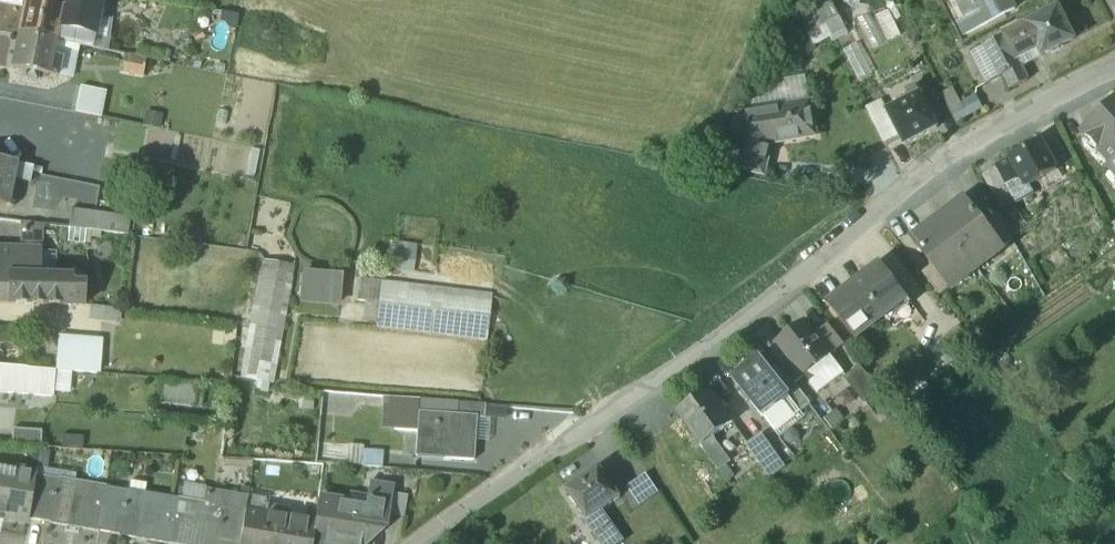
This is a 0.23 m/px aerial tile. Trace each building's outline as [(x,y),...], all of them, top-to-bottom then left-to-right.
[(94,35),(101,2),(92,0),(53,0),(51,6),(61,8),(57,28),(94,35)] [(832,0),(830,0),(817,7),(831,35),(846,27),(832,0)] [(964,16),(957,19),(965,34),(1015,7),(1011,0),(956,0),(964,16)] [(51,6),(26,1),(20,34),(55,41),(57,28),(61,8),(51,6)] [(831,35),(817,7),(799,15),(813,44),(831,35)] [(889,7),(874,14),(886,38),(901,31),(889,7)] [(1057,7),(1026,23),(1031,35),(1041,55),(1072,39),(1057,7)] [(1026,23),(1004,34),(1010,46),(1031,35),(1026,23)] [(94,35),(57,28),(55,41),(92,48),(94,35)] [(55,41),(20,34),(12,68),(27,71),(26,78),(37,80),(38,73),(48,75),(48,74),(57,76),(61,58),(52,56),(55,41)] [(1004,34),(985,44),(991,56),(1000,76),(1001,76),(1004,74),(1020,66),(1010,46),(1004,34)] [(1041,55),(1031,35),(1010,46),(1020,66),(1041,55)] [(985,45),(976,49),(982,61),(991,56),(985,44),(985,45)] [(157,50),(140,48),(138,57),(146,59),(156,61),(157,50)] [(138,57),(124,55),(121,72),(143,77),(146,59),(138,57)] [(982,61),(978,63),(988,82),(1000,76),(991,56),(982,61)] [(1020,66),(1004,74),(1011,88),(1028,79),(1020,66)] [(916,84),(906,90),(910,98),(920,93),(916,84)] [(106,91),(81,86),(78,99),(103,104),(106,91)] [(957,122),(984,108),(977,94),(962,102),(954,88),(942,94),(957,122)] [(910,98),(888,109),(906,142),(938,126),(920,93),(910,98)] [(103,104),(78,99),(76,112),(101,117),(103,104)] [(810,100),(760,109),(747,134),(733,130),(725,164),(764,174),(772,142),(816,135),(810,100)] [(904,140),(883,100),(867,107),(887,149),(904,140)] [(1083,133),(1111,163),(1112,164),(1114,161),(1114,104),(1083,133)] [(1041,141),(1010,158),(1010,159),(1020,177),(1025,187),(1058,170),(1041,141)] [(12,206),(14,195),(8,194),(14,162),(0,159),(0,204),(12,206)] [(1010,159),(996,167),(1006,185),(1020,177),(1010,159)] [(68,171),(42,167),(41,173),(67,178),(68,171)] [(984,225),(963,199),(912,239),(933,265),(951,288),(1002,248),(984,225)] [(68,208),(65,229),(120,234),(122,215),(68,208)] [(1013,239),(998,214),(984,225),(1002,248),(1013,239)] [(42,224),(22,221),(22,239),(42,239),(42,224)] [(393,268),(416,270),(417,244),(394,243),(393,268)] [(0,249),(0,272),(8,272),(36,273),(36,271),(32,271),(32,251),(36,251),(36,249),(0,249)] [(880,265),(828,304),(856,340),(907,300),(880,265)] [(951,288),(933,265),(922,273),(940,296),(951,288)] [(293,275),(262,270),(243,377),(274,383),(293,275)] [(85,285),(71,285),(71,274),(55,273),(55,272),(36,271),(36,273),(8,272),(9,302),(84,304),(85,285)] [(0,272),(0,302),(9,302),(8,272),(0,272)] [(85,274),(71,274),(71,285),(85,285),(85,274)] [(342,284),(301,280),(299,305),(339,309),(342,284)] [(383,282),(361,280),(359,300),(380,302),(383,282)] [(493,295),(383,282),(380,302),(378,326),(488,339),(493,295)] [(118,308),(91,304),(89,319),(116,322),(118,308)] [(816,337),(805,323),(779,343),(805,377),(805,376),(831,356),(836,353),(820,333),(816,337)] [(100,342),(61,338),(57,370),(99,374),(100,342)] [(831,356),(805,376),(819,393),(844,374),(831,356)] [(761,362),(735,382),(764,418),(765,417),(763,414),(773,406),(776,409),(783,403),(789,399),(781,388),(761,362)] [(54,372),(0,366),(0,392),(52,397),(54,372)] [(880,393),(861,368),(847,379),(866,404),(880,393)] [(795,418),(811,406),(791,379),(781,388),(789,399),(783,403),(795,418)] [(210,388),(161,383),(158,407),(207,412),(210,388)] [(734,424),(711,392),(679,415),(701,447),(714,438),(734,424)] [(349,399),(325,397),(324,418),(348,420),(349,399)] [(484,405),(455,403),(454,416),(476,418),(476,419),(483,420),(484,405)] [(783,403),(776,409),(773,406),(763,414),(765,417),(764,418),(776,434),(795,418),(783,403)] [(454,416),(417,413),(414,458),(473,462),(476,419),(476,418),(454,416)] [(14,440),(42,443),(43,431),(15,428),(14,440)] [(701,447),(719,472),(727,466),(731,463),(714,438),(701,447)] [(774,458),(761,439),(749,447),(762,466),(774,458)] [(735,478),(727,466),(719,472),(727,483),(735,478)] [(617,499),(597,470),(568,492),(588,520),(617,499)] [(59,478),(35,474),(34,481),(28,516),(52,520),(57,486),(59,478)] [(0,479),(0,514),(28,518),(28,516),(34,481),(4,476),(3,480),(0,479)] [(74,489),(57,486),(52,520),(51,523),(98,531),(99,529),(105,486),(75,481),(74,489)] [(393,487),(371,483),(365,515),(366,516),(364,526),(386,530),(393,487)] [(130,490),(105,486),(99,529),(123,533),(129,498),(130,490)] [(175,498),(146,493),(144,501),(129,498),(123,533),(123,535),(168,543),(175,498)] [(175,498),(168,543),(174,543),(217,543),(222,515),(206,513),(207,504),(175,498)] [(319,499),(315,523),(312,543),(314,543),(361,543),(364,526),(366,516),(365,515),(348,513),(350,504),(319,499)] [(223,508),(222,515),(217,543),(240,543),(245,512),(223,508)] [(245,512),(240,543),(264,543),(267,524),(268,516),(245,512)] [(267,524),(264,543),(312,543),(315,523),(285,518),(284,526),(267,524)]
